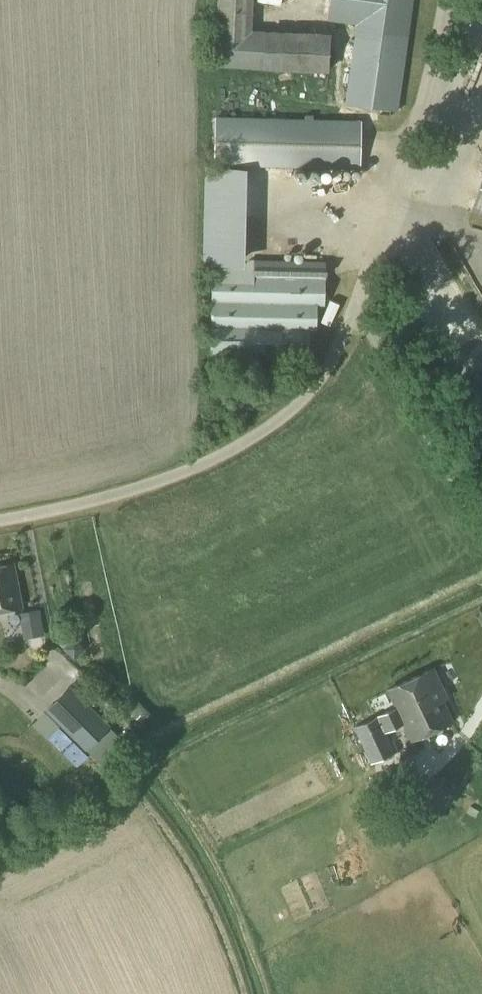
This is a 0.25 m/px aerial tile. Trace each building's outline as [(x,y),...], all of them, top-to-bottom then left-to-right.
[(331,33),(265,30),(252,29),(253,0),(217,0),(215,31),(217,31),(215,66),(328,72),(331,33)] [(327,18),(358,22),(346,102),(396,110),(412,0),(329,0),(327,18)] [(469,81),(467,91),(481,94),(481,83),(469,81)] [(361,121),(217,117),(215,165),(359,169),(361,121)] [(471,211),(481,215),(481,180),(471,211)] [(324,304),(325,262),(254,261),(254,277),(212,276),(211,352),(309,354),(309,329),(317,329),(317,304),(324,304)] [(450,330),(453,340),(476,335),(474,325),(450,330)] [(21,607),(17,585),(18,585),(14,563),(0,566),(0,612),(21,607)] [(45,635),(42,623),(21,627),(24,639),(45,635)] [(63,626),(52,637),(72,658),(83,647),(63,626)] [(412,740),(452,722),(438,693),(443,691),(433,669),(388,689),(397,708),(345,731),(349,740),(359,736),(371,764),(395,753),(385,731),(404,723),(412,740)] [(76,770),(113,731),(69,685),(30,724),(76,770)]
